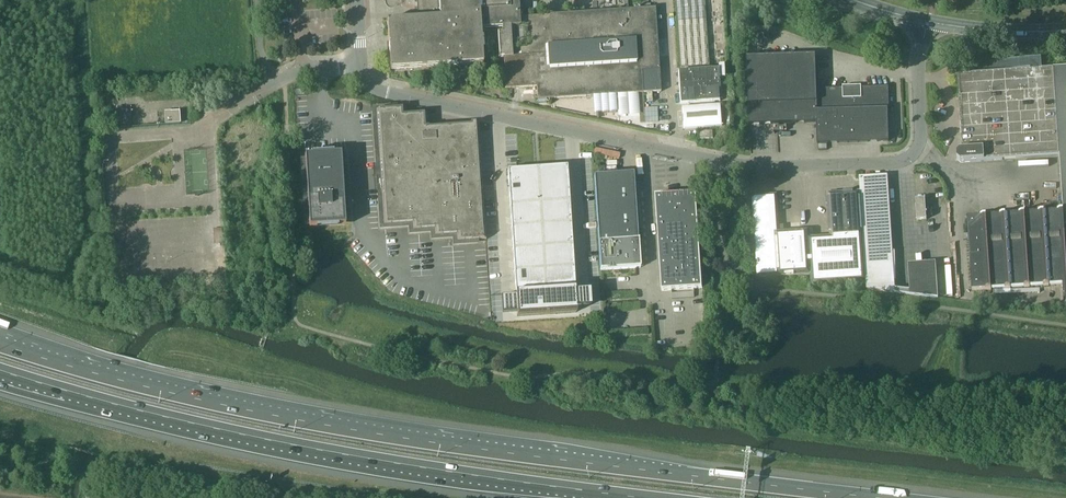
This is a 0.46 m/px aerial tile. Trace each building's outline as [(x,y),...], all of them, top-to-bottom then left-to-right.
[(387,21),(390,70),(483,64),(481,29),(502,28),(502,32),(498,33),(499,58),(504,58),(506,89),(536,87),(537,100),(643,93),(661,92),(659,70),(655,8),(520,17),(519,0),(417,0),(418,19),(387,21)] [(708,64),(704,0),(676,0),(680,66),(708,64)] [(816,57),(747,59),(749,124),(817,122),(817,144),(889,142),(888,110),(889,110),(888,88),(817,90),(816,57)] [(717,69),(677,71),(679,104),(720,101),(717,69)] [(957,155),(957,160),(963,163),(1059,157),(1063,211),(967,217),(972,291),(1062,285),(1064,307),(1065,307),(1065,69),(957,76),(963,152),(957,155)] [(720,104),(681,107),(683,129),(722,126),(720,104)] [(406,115),(405,107),(376,109),(384,224),(412,222),(413,229),(434,228),(435,235),(456,234),(457,241),(486,239),(479,123),(471,123),(470,124),(429,127),(428,113),(406,115)] [(164,124),(179,123),(179,110),(164,111),(164,124)] [(338,157),(300,159),(304,226),(344,223),(342,208),(346,207),(345,193),(341,193),(338,157)] [(516,296),(501,297),(502,314),(517,313),(517,316),(576,312),(576,309),(591,308),(590,291),(575,292),(567,169),(508,173),(516,296)] [(633,173),(594,175),(595,186),(600,270),(637,267),(635,248),(638,248),(634,186),(633,173)] [(887,176),(859,178),(860,192),(866,280),(867,290),(895,293),(887,176)] [(830,237),(808,239),(808,242),(809,246),(809,250),(809,254),(810,264),(811,275),(811,284),(866,280),(860,192),(827,194),(830,237)] [(662,291),(702,288),(696,193),(681,194),(656,195),(662,291)] [(777,195),(752,196),(758,278),(811,275),(810,264),(809,254),(809,250),(809,246),(808,242),(808,239),(808,231),(779,233),(777,195)] [(917,221),(927,220),(925,200),(916,201),(917,221)] [(497,227),(496,213),(486,213),(486,227),(497,227)]
